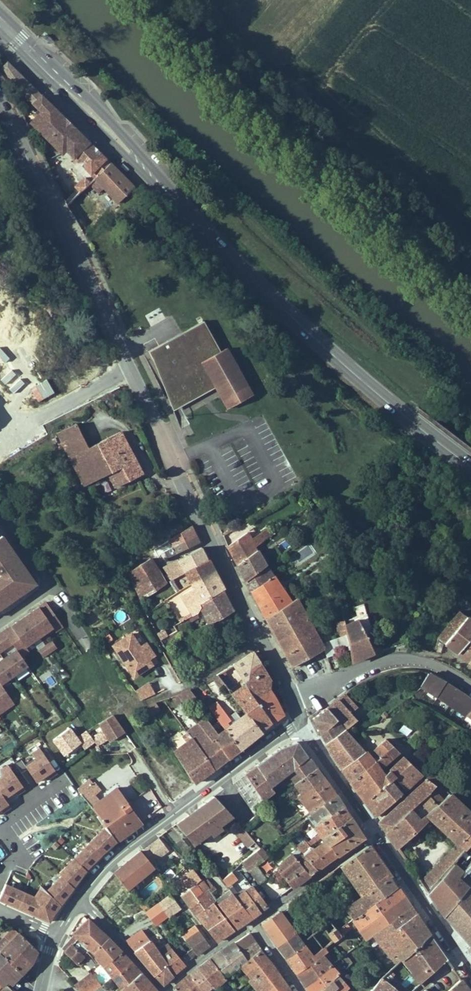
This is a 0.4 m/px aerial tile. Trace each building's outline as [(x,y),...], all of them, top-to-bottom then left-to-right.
[(49,48),(53,41),(42,36),(39,42),(49,48)] [(10,83),(37,105),(43,111),(41,114),(35,108),(30,112),(36,118),(29,125),(59,156),(63,153),(81,134),(61,116),(6,64),(2,67),(10,83)] [(43,111),(37,105),(35,108),(41,114),(43,111)] [(86,139),(81,134),(63,153),(68,157),(86,139)] [(86,139),(68,157),(92,182),(110,164),(86,139)] [(90,184),(101,195),(104,192),(118,206),(135,188),(131,185),(110,164),(92,182),(91,182),(90,184)] [(90,184),(91,182),(86,177),(78,186),(82,191),(90,184)] [(79,202),(68,180),(60,184),(70,206),(79,202)] [(21,321),(0,300),(0,342),(21,321)] [(177,379),(213,357),(230,347),(228,344),(208,312),(155,344),(177,379)] [(233,341),(228,344),(230,347),(213,357),(219,367),(224,377),(237,398),(260,385),(233,341)] [(189,399),(224,377),(219,367),(213,357),(177,379),(189,399)] [(100,480),(121,468),(134,461),(119,432),(101,441),(88,418),(71,428),(86,456),(100,480)] [(133,424),(119,432),(134,461),(121,468),(129,482),(156,467),(133,424)] [(256,522),(250,526),(257,540),(265,534),(261,529),(256,522)] [(170,537),(174,544),(196,529),(193,523),(170,537)] [(268,524),(261,529),(265,534),(272,528),(268,524)] [(233,549),(239,560),(259,544),(257,540),(250,526),(230,541),(233,549)] [(286,538),(295,543),(300,533),(291,528),(286,538)] [(196,529),(174,544),(179,551),(200,537),(196,529)] [(41,580),(8,532),(0,537),(0,566),(6,575),(0,579),(0,608),(41,580)] [(288,537),(277,543),(281,550),(292,545),(288,537)] [(167,565),(175,579),(209,556),(206,550),(203,543),(167,565)] [(259,544),(239,560),(243,568),(247,576),(268,560),(259,544)] [(130,570),(145,599),(168,582),(160,569),(157,564),(153,556),(130,570)] [(209,556),(175,579),(181,589),(215,568),(212,562),(209,556)] [(268,560),(247,576),(255,592),(266,616),(292,598),(268,560)] [(215,568),(181,589),(191,610),(192,609),(194,608),(195,607),(196,606),(197,605),(198,603),(223,587),(224,586),(220,578),(215,568)] [(223,587),(198,603),(210,623),(231,609),(226,596),(223,587)] [(292,598),(266,616),(290,664),(305,656),(321,648),(324,646),(321,641),(299,593),(292,598)] [(358,620),(344,626),(344,630),(346,643),(349,662),(357,659),(370,654),(366,633),(372,629),(365,601),(354,607),(358,620)] [(445,641),(450,645),(458,652),(470,636),(470,615),(461,607),(439,636),(445,641)] [(5,682),(33,664),(8,628),(0,634),(0,674),(5,682)] [(378,650),(372,629),(366,633),(370,654),(378,650)] [(334,647),(346,643),(344,630),(332,636),(334,647)] [(324,646),(321,648),(324,657),(335,651),(334,647),(332,636),(321,641),(324,646)] [(458,652),(464,656),(469,660),(470,657),(470,636),(458,652)] [(157,660),(149,648),(144,652),(134,638),(116,650),(137,681),(155,669),(151,664),(157,660)] [(237,660),(275,722),(286,714),(280,700),(275,692),(269,681),(273,678),(261,653),(258,646),(237,660)] [(248,711),(263,731),(269,726),(275,722),(237,660),(220,671),(248,711)] [(420,681),(429,688),(438,675),(436,673),(433,671),(430,670),(429,669),(420,681)] [(219,673),(212,676),(216,686),(223,682),(219,673)] [(438,675),(429,688),(445,701),(457,687),(455,686),(451,683),(438,675)] [(149,679),(134,686),(140,699),(155,693),(149,679)] [(184,694),(188,701),(200,693),(194,686),(184,694)] [(445,701),(465,717),(467,715),(470,710),(470,698),(467,695),(457,687),(445,701)] [(346,691),(342,694),(359,716),(367,709),(350,688),(346,691)] [(337,698),(332,702),(347,721),(349,724),(359,716),(342,694),(337,698)] [(146,705),(151,714),(160,709),(155,700),(146,705)] [(218,711),(230,726),(235,721),(230,715),(231,714),(222,701),(215,706),(218,711)] [(110,709),(114,716),(126,710),(120,702),(110,709)] [(347,721),(332,702),(318,713),(321,723),(323,733),(327,738),(347,721)] [(253,738),(263,731),(248,711),(245,714),(240,707),(231,714),(230,715),(235,721),(230,726),(244,746),(253,738)] [(216,735),(230,756),(237,751),(244,746),(230,726),(218,711),(208,718),(201,708),(196,712),(206,727),(213,737),(216,735)] [(122,736),(122,737),(137,727),(126,710),(114,716),(110,718),(118,731),(122,736)] [(110,718),(99,724),(107,736),(112,743),(120,737),(122,736),(118,731),(110,718)] [(349,724),(347,721),(327,738),(338,753),(346,765),(368,747),(357,733),(349,724)] [(194,735),(216,767),(221,763),(230,756),(216,735),(213,737),(206,727),(194,735)] [(207,774),(216,767),(194,735),(178,747),(198,780),(207,774)] [(258,761),(272,783),(288,771),(295,764),(293,761),(307,751),(303,744),(298,736),(284,742),(258,761)] [(381,753),(376,756),(383,764),(402,748),(389,736),(376,747),(381,753)] [(37,785),(57,774),(41,744),(30,751),(33,756),(23,761),(37,785)] [(368,747),(346,765),(349,771),(353,776),(376,756),(368,747)] [(288,771),(301,790),(312,780),(318,788),(327,781),(321,772),(312,759),(307,751),(293,761),(295,764),(288,771)] [(407,753),(387,770),(393,777),(395,775),(414,759),(407,753)] [(376,756),(353,776),(360,786),(368,799),(393,778),(393,777),(387,770),(383,764),(376,756)] [(414,759),(395,775),(406,788),(425,770),(414,759)] [(248,769),(236,778),(259,810),(264,806),(261,802),(276,789),(272,783),(258,761),(248,769)] [(10,804),(5,796),(15,790),(18,794),(26,789),(8,762),(0,767),(0,810),(10,804)] [(385,824),(388,829),(431,788),(437,782),(430,775),(382,819),(385,824)] [(404,790),(393,778),(368,799),(373,805),(378,813),(404,790)] [(96,788),(91,779),(88,782),(94,790),(96,788)] [(301,795),(310,809),(334,792),(330,785),(327,781),(318,788),(312,780),(301,790),(298,792),(301,795)] [(80,789),(104,822),(129,802),(118,785),(99,798),(94,790),(88,782),(80,789)] [(431,788),(388,829),(394,836),(400,844),(436,813),(432,809),(442,801),(431,788)] [(464,849),(468,845),(461,839),(470,828),(470,808),(452,789),(442,801),(432,809),(436,813),(460,838),(457,842),(464,849)] [(219,821),(232,811),(215,791),(207,797),(200,802),(194,806),(211,828),(213,831),(215,834),(224,827),(221,824),(219,821)] [(310,809),(319,821),(342,804),(338,797),(334,792),(310,809)] [(140,820),(129,802),(104,822),(115,839),(131,827),(140,820)] [(316,823),(324,834),(350,815),(346,809),(342,804),(319,821),(316,823)] [(211,828),(194,806),(186,812),(202,835),(211,828)] [(221,824),(234,814),(232,811),(219,821),(221,824)] [(202,835),(186,812),(177,818),(183,826),(191,837),(194,841),(202,835)] [(350,815),(324,834),(326,837),(314,846),(312,843),(300,852),(301,854),(314,870),(354,842),(363,835),(350,815)] [(256,840),(244,826),(238,831),(250,845),(256,840)] [(209,834),(213,831),(211,828),(202,835),(194,841),(196,844),(209,834)] [(190,844),(182,833),(176,837),(185,848),(190,844)] [(163,835),(145,848),(154,860),(172,847),(163,835)] [(342,861),(366,891),(391,872),(378,853),(369,840),(357,850),(342,861)] [(464,849),(457,842),(433,869),(440,876),(454,861),(464,849)] [(242,861),(249,870),(257,863),(267,854),(264,850),(260,845),(242,861)] [(127,890),(155,865),(143,848),(116,872),(127,890)] [(314,870),(301,854),(295,859),(291,853),(279,862),(278,863),(278,864),(278,866),(278,867),(280,869),(292,886),(314,870)] [(267,858),(259,862),(264,871),(272,867),(267,858)] [(470,862),(470,858),(463,868),(457,874),(459,875),(470,862)] [(433,893),(438,900),(446,912),(470,884),(459,875),(457,874),(463,868),(454,861),(440,876),(430,889),(433,893)] [(257,863),(249,870),(259,883),(266,877),(257,863)] [(224,876),(230,883),(241,875),(235,867),(224,876)] [(424,880),(430,889),(440,876),(433,869),(424,880)] [(366,891),(346,907),(355,920),(359,924),(361,927),(371,919),(405,892),(398,882),(391,872),(366,891)] [(181,892),(197,913),(210,904),(203,894),(210,888),(202,876),(181,892)] [(243,886),(260,910),(263,908),(267,905),(250,881),(243,886)] [(446,912),(457,928),(470,947),(470,946),(470,885),(470,884),(446,912)] [(236,891),(253,914),(257,912),(260,910),(243,886),(236,891)] [(233,887),(218,899),(237,926),(248,918),(253,914),(236,891),(233,887)] [(70,899),(73,895),(67,891),(65,894),(57,890),(49,903),(62,911),(65,906),(68,902),(70,899)] [(371,919),(378,927),(412,902),(408,897),(405,892),(371,919)] [(178,906),(170,895),(159,903),(169,916),(180,908),(178,906)] [(210,904),(197,913),(217,940),(225,934),(234,928),(215,900),(210,904)] [(378,927),(374,930),(398,958),(402,954),(430,929),(428,926),(412,902),(378,927)] [(313,932),(323,945),(326,942),(355,920),(346,907),(313,932)] [(270,929),(288,956),(305,943),(302,940),(280,909),(264,920),(270,929)] [(99,959),(104,965),(121,948),(105,929),(92,916),(79,931),(82,934),(76,941),(69,949),(82,960),(91,949),(99,959)] [(371,919),(361,927),(367,936),(374,930),(378,927),(371,919)] [(26,930),(22,926),(4,945),(5,946),(8,949),(8,950),(26,930)] [(28,971),(37,962),(40,960),(41,957),(41,954),(42,951),(44,948),(44,946),(29,928),(26,930),(8,950),(8,949),(5,946),(4,947),(0,950),(0,958),(8,950),(28,971)] [(141,956),(156,976),(168,965),(160,955),(141,929),(128,939),(141,956)] [(402,954),(413,969),(439,943),(430,929),(402,954)] [(190,947),(203,936),(199,930),(185,940),(190,947)] [(250,931),(234,942),(241,951),(256,940),(250,931)] [(203,936),(190,947),(191,948),(196,956),(203,950),(209,945),(203,936)] [(256,940),(241,951),(248,960),(262,950),(256,940)] [(226,948),(221,952),(234,972),(237,970),(241,966),(248,960),(241,951),(234,942),(226,948)] [(292,962),(298,971),(326,949),(329,947),(326,942),(323,945),(312,952),(305,943),(288,956),(292,962)] [(439,943),(413,969),(420,980),(433,967),(447,954),(442,947),(439,943)] [(168,965),(156,976),(163,985),(172,977),(185,964),(180,957),(170,945),(160,955),(168,965)] [(121,948),(104,965),(114,976),(131,961),(126,954),(121,948)] [(326,949),(298,971),(302,977),(305,982),(332,962),(334,960),(326,949)] [(7,982),(14,977),(18,981),(23,976),(28,971),(8,950),(0,958),(0,974),(1,975),(7,982)] [(248,960),(241,966),(254,978),(272,962),(267,955),(262,950),(248,960)] [(209,960),(225,976),(227,974),(228,976),(231,974),(234,972),(221,952),(214,957),(209,960)] [(198,968),(214,984),(225,976),(209,960),(202,965),(198,968)] [(131,961),(114,976),(123,987),(141,972),(137,967),(131,961)] [(254,978),(266,990),(292,990),(285,980),(280,974),(272,962),(254,978)] [(305,982),(308,988),(310,990),(316,990),(338,974),(339,972),(332,962),(305,982)] [(367,990),(400,990),(394,984),(390,980),(397,970),(392,964),(365,988),(367,990)] [(190,976),(203,990),(209,990),(207,988),(214,984),(198,968),(193,973),(190,976)] [(92,990),(97,990),(108,981),(98,969),(83,980),(92,990)] [(123,987),(118,990),(131,990),(147,979),(141,972),(123,987)] [(316,990),(329,990),(337,984),(343,980),(338,974),(316,990)] [(190,976),(179,985),(173,990),(174,990),(203,990),(190,976)] [(468,984),(465,980),(462,976),(445,990),(461,990),(468,984)] [(131,990),(142,990),(151,983),(148,980),(147,979),(131,990)] [(343,980),(337,984),(342,990),(347,985),(343,980)] [(97,990),(112,990),(114,989),(108,981),(97,990)]
